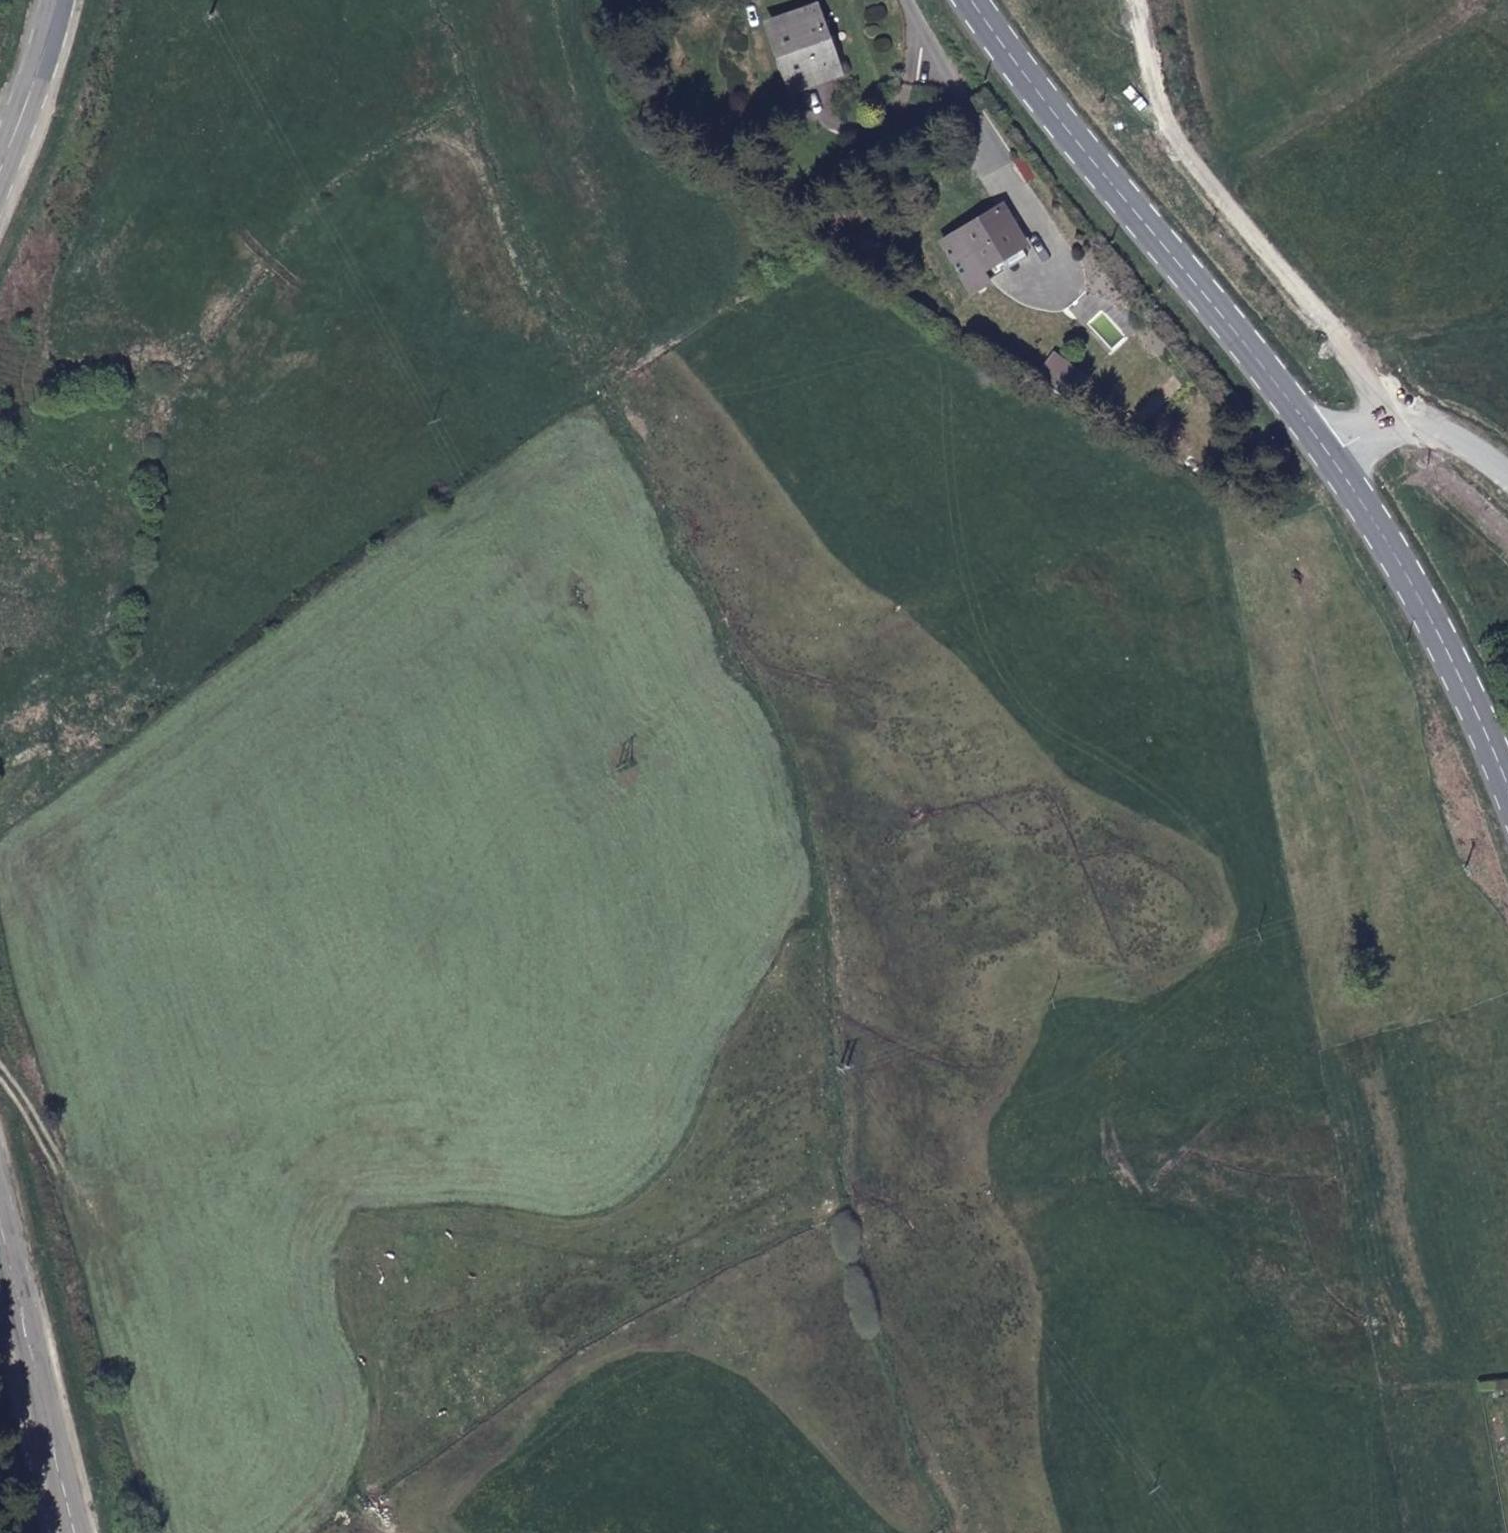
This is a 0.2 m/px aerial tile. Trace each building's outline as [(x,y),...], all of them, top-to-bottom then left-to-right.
[(829,0),(826,0),(783,15),(800,68),(847,53),(829,0)] [(1026,233),(1005,195),(947,227),(976,278),(996,266),(989,254),(1026,233)]
